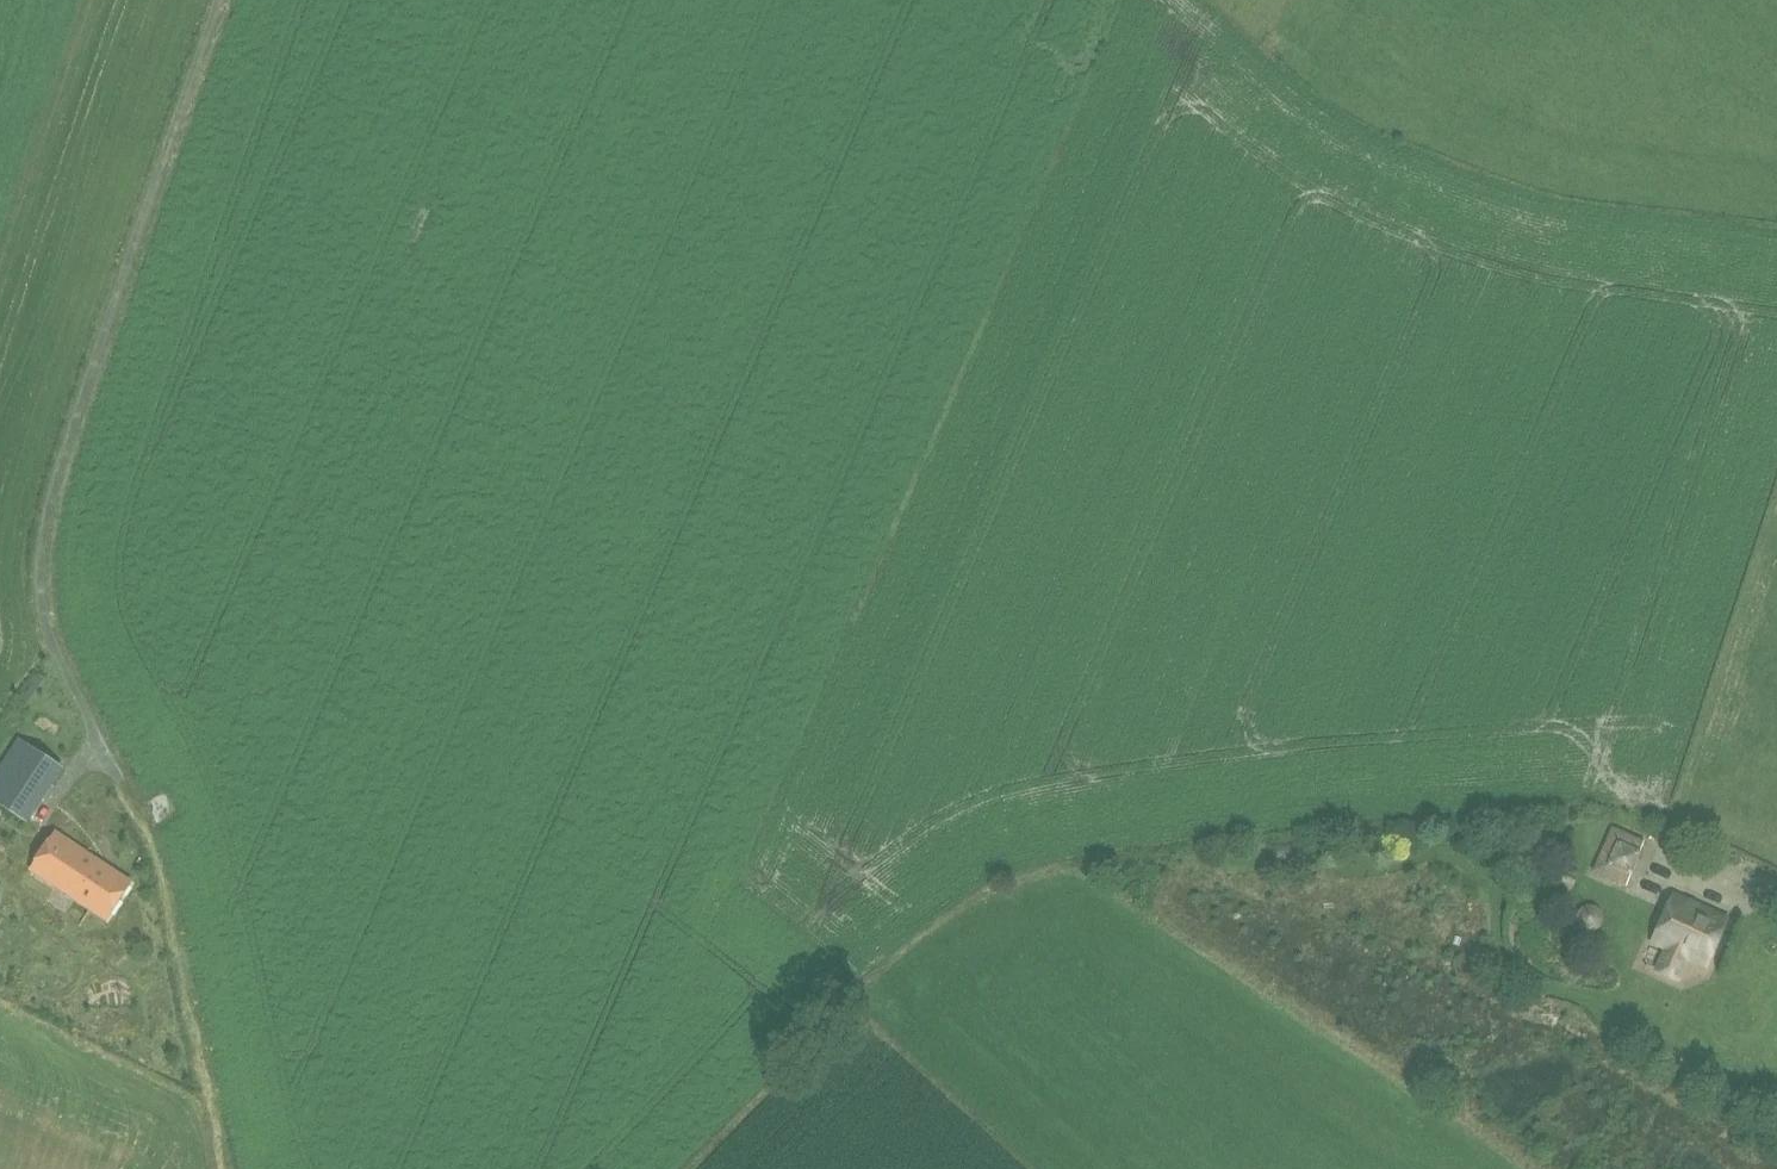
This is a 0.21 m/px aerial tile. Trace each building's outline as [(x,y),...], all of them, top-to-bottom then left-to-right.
[(19,738),(0,767),(0,804),(25,820),(62,765),(19,738)] [(1626,886),(1629,875),(1631,876),(1642,852),(1639,851),(1644,840),(1612,826),(1592,871),(1626,886)] [(108,919),(132,883),(56,833),(32,869),(108,919)] [(1709,965),(1731,918),(1677,893),(1655,940),(1665,945),(1653,969),(1678,981),(1689,956),(1709,965)]
